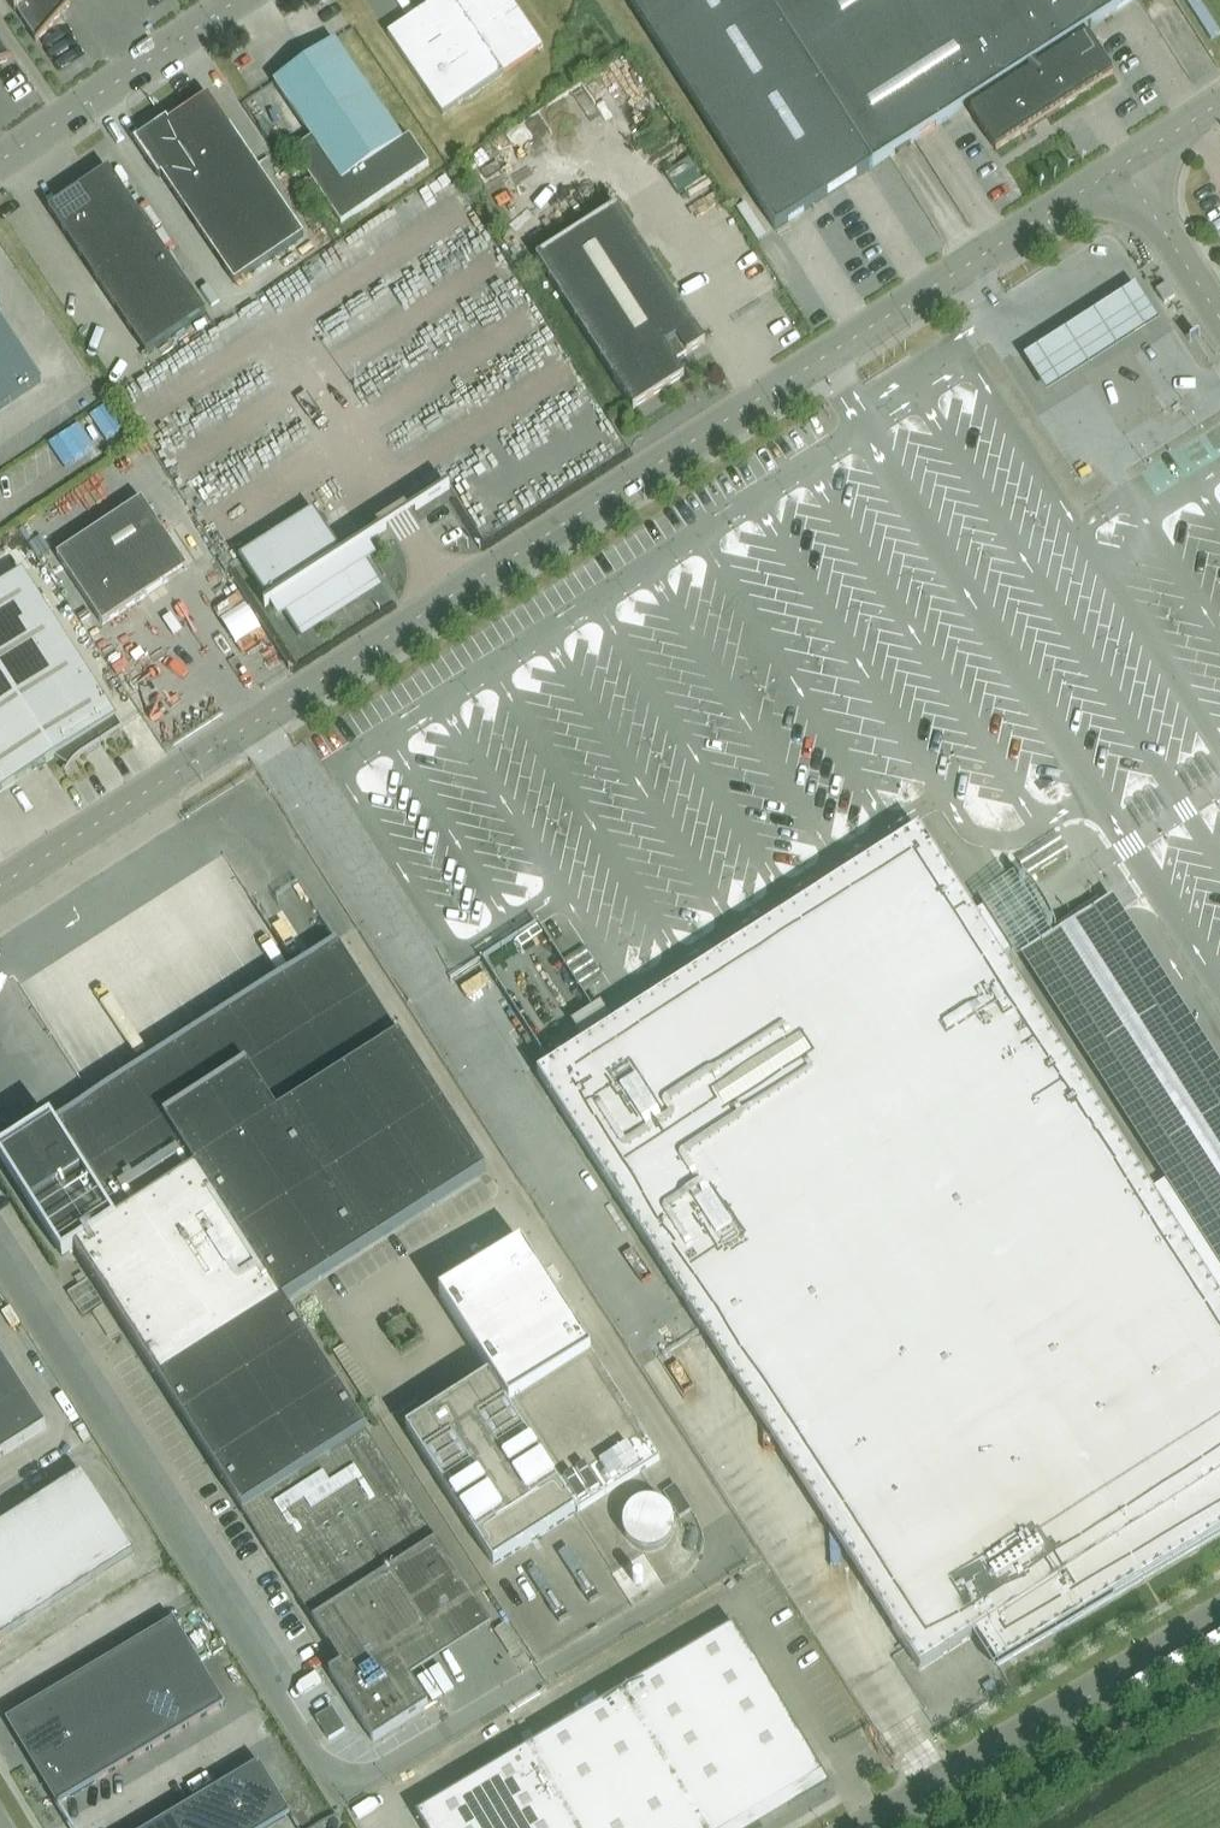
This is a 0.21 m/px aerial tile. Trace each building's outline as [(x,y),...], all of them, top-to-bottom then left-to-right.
[(15,14),(16,11),(36,41),(35,42),(37,43),(40,38),(53,23),(60,16),(71,4),(70,3),(69,4),(66,0),(5,0),(15,14)] [(443,116),(544,47),(512,0),(438,0),(388,35),(443,116)] [(1085,32),(1135,0),(627,0),(775,230),(968,107),(996,151),(1113,76),(1085,32)] [(274,82),(313,140),(295,152),(344,223),(431,164),(412,135),(402,141),(334,41),(274,82)] [(13,59),(12,58),(11,58),(0,42),(0,63),(13,59)] [(167,120),(134,142),(159,178),(162,176),(235,284),(304,237),(208,96),(169,123),(167,120)] [(146,355),(205,315),(108,171),(48,211),(146,355)] [(617,206),(536,258),(633,410),(684,377),(675,363),(705,343),(617,206)] [(1156,291),(1164,304),(1175,297),(1166,284),(1156,291)] [(1140,285),(1028,354),(1048,390),(1161,318),(1140,285)] [(43,382),(0,319),(0,410),(43,382)] [(299,633),(378,582),(380,584),(381,583),(365,557),(364,557),(358,548),(450,489),(448,486),(342,555),(317,514),(315,515),(315,516),(244,562),(243,561),(242,562),(268,603),(264,605),(265,607),(276,600),(282,609),(282,610),(299,636),(300,635),(299,633)] [(187,569),(142,500),(57,556),(103,625),(187,569)] [(0,587),(0,793),(55,758),(68,767),(65,774),(66,775),(68,772),(69,769),(71,766),(74,763),(76,760),(79,758),(81,756),(124,729),(94,682),(93,682),(22,572),(0,587)] [(1206,756),(1181,773),(1194,793),(1219,776),(1206,756)] [(1174,1209),(1160,1186),(1151,1191),(1001,958),(1017,948),(1003,926),(989,904),(973,915),(919,830),(537,1075),(920,1671),(978,1634),(997,1666),(1219,1533),(1219,1280),(1174,1209)] [(1058,835),(1018,859),(1031,879),(1070,855),(1058,835)] [(1020,957),(1219,1266),(1219,1069),(1110,899),(1020,957)] [(63,1257),(75,1250),(242,1512),(366,1432),(284,1304),(486,1174),(338,943),(336,944),(337,945),(57,1125),(56,1124),(54,1125),(55,1126),(1,1161),(63,1257)] [(439,1296),(491,1377),(578,1512),(660,1459),(522,1243),(439,1296)] [(3,1456),(47,1428),(45,1425),(43,1426),(34,1412),(36,1412),(30,1402),(29,1403),(20,1389),(21,1389),(15,1379),(14,1380),(5,1366),(6,1365),(0,1356),(0,1458),(3,1456)] [(575,1513),(578,1512),(491,1377),(489,1378),(407,1431),(494,1566),(576,1514),(575,1513)] [(357,1390),(365,1402),(376,1396),(368,1383),(357,1390)] [(474,1600),(366,1432),(242,1512),(341,1666),(329,1673),(374,1743),(428,1707),(409,1676),(401,1682),(385,1657),(474,1600)] [(1,1640),(134,1554),(82,1474),(0,1527),(0,1641),(1,1641),(1,1640)] [(677,1489),(666,1496),(681,1520),(692,1513),(677,1489)] [(623,1523),(622,1526),(623,1529),(623,1532),(624,1535),(625,1538),(627,1541),(629,1544),(631,1546),(633,1548),(636,1550),(639,1551),(642,1552),(645,1553),(648,1554),(651,1554),(655,1553),(658,1552),(661,1551),(664,1550),(666,1548),(669,1546),(671,1544),(673,1541),(674,1538),(676,1535),(677,1532),(677,1529),(677,1526),(677,1523),(677,1520),(676,1517),(674,1514),(673,1511),(671,1508),(669,1506),(666,1504),(664,1502),(661,1501),(658,1500),(655,1499),(652,1499),(648,1499),(645,1499),(642,1500),(639,1501),(636,1502),(633,1504),(631,1506),(629,1508),(627,1511),(625,1514),(624,1517),(623,1520),(623,1523)] [(180,1676),(199,1664),(174,1622),(155,1634),(180,1676)] [(823,1776),(812,1758),(813,1757),(755,1660),(753,1661),(741,1642),(743,1641),(735,1626),(562,1728),(563,1730),(549,1739),(548,1737),(416,1815),(424,1827),(737,1827),(823,1776)] [(180,1676),(155,1634),(136,1645),(161,1686),(180,1676)] [(161,1686),(136,1645),(118,1656),(143,1698),(161,1686)] [(143,1698),(118,1656),(100,1667),(124,1708),(143,1698)] [(204,1717),(224,1706),(199,1664),(180,1676),(204,1717)] [(124,1708),(100,1667),(81,1678),(106,1719),(124,1708)] [(161,1686),(186,1728),(204,1717),(180,1676),(161,1686)] [(106,1719),(81,1678),(63,1689),(88,1731),(106,1719)] [(143,1698),(168,1739),(186,1728),(161,1686),(143,1698)] [(88,1731),(63,1689),(44,1700),(57,1721),(69,1741),(88,1731)] [(124,1708),(149,1750),(168,1739),(143,1698),(124,1708)] [(44,1700),(8,1722),(21,1743),(57,1721),(44,1700)] [(106,1719),(131,1761),(149,1750),(124,1708),(106,1719)] [(345,1731),(332,1709),(316,1719),(329,1741),(345,1731)] [(88,1731),(112,1772),(131,1761),(106,1719),(88,1731)] [(57,1721),(21,1743),(33,1763),(69,1741),(57,1721)] [(82,1762),(94,1783),(112,1772),(88,1731),(69,1741),(82,1762)] [(69,1741),(33,1763),(45,1784),(82,1762),(69,1741)] [(82,1762),(45,1784),(58,1805),(94,1783),(82,1762)] [(259,1765),(238,1777),(268,1827),(289,1814),(259,1765)] [(268,1827),(238,1777),(217,1790),(240,1827),(266,1827),(268,1827)] [(197,1802),(212,1827),(240,1827),(217,1790),(197,1802)] [(176,1815),(184,1827),(212,1827),(197,1802),(176,1815)] [(155,1827),(156,1827),(184,1827),(176,1815),(155,1827)]
